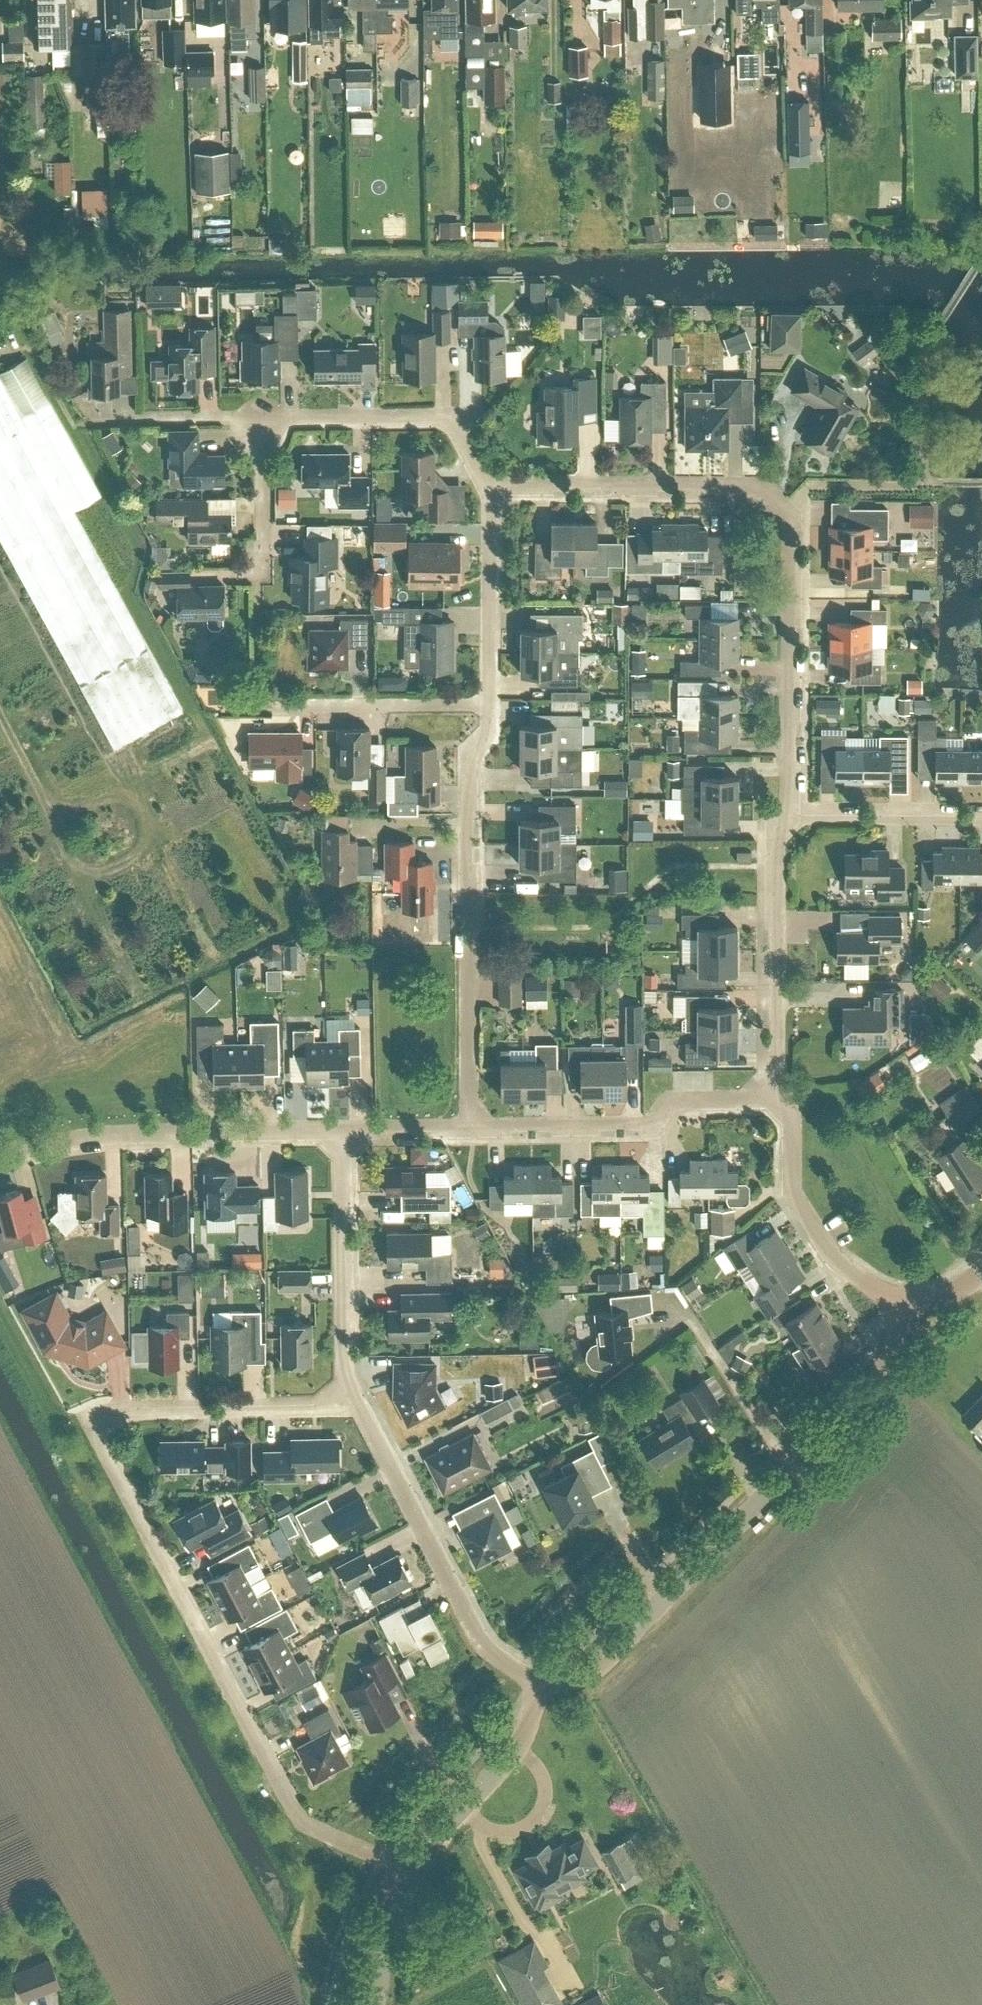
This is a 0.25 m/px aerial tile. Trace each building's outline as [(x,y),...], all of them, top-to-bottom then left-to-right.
[(34,46),(66,45),(66,44),(58,45),(58,29),(57,0),(33,0),(34,46)] [(58,29),(58,45),(66,44),(66,45),(72,45),(72,0),(57,0),(58,29)] [(136,25),(135,0),(107,0),(108,53),(128,53),(127,32),(124,32),(123,26),(136,25)] [(143,16),(171,16),(171,0),(143,0),(143,16)] [(196,20),(225,19),(225,0),(196,0),(196,20)] [(231,48),(247,47),(247,36),(256,36),(255,0),(230,0),(231,48)] [(305,13),(305,0),(272,0),(272,25),(306,24),(305,13)] [(344,24),(343,0),(312,0),(313,43),(322,43),(322,36),(344,36),(344,24)] [(347,5),(362,5),(362,33),(377,33),(377,6),(377,0),(347,0),(347,5)] [(377,6),(377,33),(392,32),(392,15),(387,15),(386,5),(409,5),(409,0),(377,0),(377,6)] [(432,9),(424,9),(424,37),(457,37),(457,0),(432,0),(432,9)] [(467,20),(466,56),(467,86),(483,86),(483,102),(505,101),(504,39),(484,40),(483,19),(495,19),(494,0),(466,0),(467,20)] [(508,10),(513,9),(513,13),(526,13),(525,9),(547,8),(547,0),(508,0),(508,10)] [(619,8),(619,0),(592,0),(592,6),(607,5),(607,8),(603,9),(603,44),(620,44),(619,8)] [(633,6),(628,6),(628,36),(646,36),(646,30),(660,30),(660,8),(647,9),(647,0),(633,0),(633,6)] [(668,5),(683,5),(683,21),(714,20),(713,0),(668,0),(668,5)] [(779,0),(735,0),(735,12),(750,12),(750,5),(761,5),(761,20),(780,20),(779,0)] [(786,3),(803,3),(803,32),(818,32),(818,3),(819,3),(819,0),(786,0),(786,3)] [(911,16),(933,16),(933,12),(947,12),(947,0),(911,0),(911,16)] [(871,38),(901,38),(901,16),(871,17),(871,38)] [(509,24),(509,44),(526,44),(526,24),(509,24)] [(187,63),(185,29),(163,30),(164,64),(187,63)] [(976,33),(953,34),(955,77),(978,76),(976,33)] [(24,40),(2,40),(2,59),(24,59),(24,40)] [(292,40),(292,80),(306,80),(306,40),(292,40)] [(107,104),(105,41),(85,41),(87,105),(107,104)] [(588,43),(569,43),(569,73),(588,73),(588,43)] [(188,73),(214,72),(213,49),(187,50),(188,73)] [(735,52),(737,75),(757,73),(755,51),(735,52)] [(647,59),(647,97),(664,97),(664,59),(647,59)] [(700,65),(701,119),(730,118),(729,64),(700,65)] [(249,66),(250,99),(265,99),(264,65),(249,66)] [(369,69),(345,70),(346,106),(370,106),(369,69)] [(27,74),(29,126),(45,125),(43,74),(27,74)] [(401,104),(417,104),(416,78),(401,78),(401,104)] [(560,101),(561,81),(546,81),(546,101),(560,101)] [(342,96),(342,83),(331,83),(331,96),(342,96)] [(787,100),(788,152),(810,151),(809,100),(804,100),(793,100),(787,100)] [(352,116),(352,132),(372,132),(372,116),(352,116)] [(230,192),(229,152),(196,153),(197,194),(230,192)] [(72,192),(71,160),(54,160),(55,192),(72,192)] [(105,204),(103,187),(81,189),(82,206),(105,204)] [(673,194),(673,211),(694,211),(694,194),(673,194)] [(889,198),(888,208),(901,208),(902,195),(892,195),(889,198)] [(380,235),(402,235),(402,212),(380,212),(380,235)] [(472,220),(472,237),(502,237),(502,220),(472,220)] [(762,223),(762,238),(776,238),(776,223),(762,223)] [(808,223),(808,240),(825,240),(825,223),(808,223)] [(659,227),(645,229),(648,240),(661,237),(659,227)] [(530,281),(530,298),(545,298),(545,281),(530,281)] [(145,284),(146,307),(164,307),(164,284),(145,284)] [(298,290),(298,311),(308,311),(308,314),(319,314),(318,290),(298,290)] [(505,377),(504,326),(498,320),(488,320),(488,318),(488,299),(459,300),(459,334),(474,334),(475,378),(505,377)] [(106,396),(106,391),(119,391),(119,373),(131,372),(129,308),(106,308),(107,342),(89,342),(89,356),(93,355),(93,375),(89,375),(90,396),(106,396)] [(433,310),(434,332),(403,333),(403,379),(435,378),(435,340),(450,340),(449,310),(433,310)] [(54,311),(39,319),(53,344),(64,337),(60,330),(64,328),(54,311)] [(801,329),(801,312),(772,311),(772,329),(772,349),(801,349),(801,329)] [(274,312),(274,339),(243,340),(243,359),(241,359),(241,377),(280,377),(280,357),(298,357),(298,312),(274,312)] [(873,321),(868,337),(874,342),(883,345),(889,326),(873,321)] [(215,373),(215,353),(214,327),(190,327),(190,344),(169,344),(169,358),(151,358),(151,379),(170,378),(170,390),(199,390),(199,373),(215,373)] [(747,331),(726,339),(732,356),(754,349),(747,331)] [(674,360),(673,333),(653,333),(654,360),(674,360)] [(872,341),(854,353),(862,364),(880,352),(872,341)] [(359,348),(314,348),(315,380),(361,379),(361,371),(375,370),(374,342),(359,343),(359,348)] [(26,357),(0,371),(0,538),(115,747),(183,709),(73,510),(102,494),(26,357)] [(804,366),(791,390),(813,402),(815,399),(819,402),(804,430),(814,436),(811,441),(815,443),(816,448),(823,452),(828,450),(832,453),(852,418),(844,414),(855,395),(804,366)] [(573,377),(573,385),(544,386),(544,417),(537,417),(537,439),(552,439),(556,439),(556,434),(577,434),(577,410),(595,410),(595,377),(573,377)] [(685,391),(686,406),(686,448),(728,448),(728,405),(742,405),(742,377),(714,377),(714,391),(685,391)] [(641,381),(641,396),(620,396),(620,439),(650,439),(650,410),(666,410),(665,381),(641,381)] [(203,482),(224,482),(224,453),(198,453),(198,429),(169,429),(169,464),(184,464),(185,485),(203,485),(203,482)] [(348,452),(302,452),(303,484),(339,484),(339,506),(367,505),(367,475),(348,476),(348,452)] [(428,517),(447,517),(447,491),(434,491),(434,452),(402,452),(402,496),(428,496),(428,517)] [(279,488),(279,507),(292,507),(292,488),(279,488)] [(376,495),(377,520),(391,519),(391,495),(376,495)] [(207,499),(157,500),(157,520),(189,519),(189,540),(213,539),(213,547),(217,551),(225,551),(229,547),(229,539),(231,539),(230,511),(207,511),(207,499)] [(909,506),(909,528),(932,528),(932,506),(909,506)] [(830,549),(871,550),(871,526),(882,526),(882,514),(851,514),(851,525),(830,525),(830,549)] [(535,549),(535,577),(561,577),(561,560),(573,560),(574,522),(551,521),(551,549),(535,549)] [(406,522),(373,522),(373,550),(406,550),(406,522)] [(596,549),(596,522),(574,522),(573,560),(585,560),(585,573),(608,573),(608,549),(596,549)] [(679,571),(679,557),(679,523),(661,522),(661,527),(652,527),(652,536),(637,535),(637,570),(679,571)] [(679,557),(679,571),(679,572),(722,572),(722,534),(707,534),(707,527),(698,527),(698,523),(679,523),(679,557)] [(308,599),(308,603),(328,603),(328,584),(324,584),(324,566),(336,566),(336,537),(306,537),(306,556),(290,556),(289,581),(292,581),(292,599),(308,599)] [(418,543),(418,583),(458,583),(458,580),(461,580),(462,547),(458,547),(458,543),(418,543)] [(830,574),(851,574),(851,586),(881,586),(881,565),(870,564),(871,550),(830,549),(830,574)] [(223,624),(223,616),(224,616),(223,584),(189,584),(189,570),(159,571),(159,586),(177,586),(178,617),(207,616),(207,624),(211,628),(219,628),(223,624)] [(374,570),(374,605),(390,605),(390,571),(374,570)] [(597,588),(597,601),(613,601),(613,588),(597,588)] [(628,622),(628,603),(613,603),(613,622),(628,622)] [(738,616),(710,616),(711,604),(685,604),(685,616),(700,617),(700,638),(738,638),(738,616)] [(452,668),(452,621),(408,620),(408,606),(382,606),(382,622),(404,622),(404,644),(420,644),(419,668),(452,668)] [(829,645),(870,646),(870,622),(886,622),(886,608),(851,607),(850,621),(830,621),(829,645)] [(521,628),(521,650),(578,651),(578,638),(582,638),(583,612),(550,612),(550,628),(521,628)] [(309,629),(309,652),(308,652),(308,669),(324,668),(324,667),(348,667),(347,646),(367,646),(367,618),(340,618),(340,629),(309,629)] [(680,659),(680,673),(709,673),(709,660),(738,661),(738,638),(700,638),(699,659),(680,659)] [(910,638),(910,646),(924,646),(924,638),(910,638)] [(870,660),(870,646),(829,645),(829,669),(850,670),(850,681),(880,682),(881,660),(870,660)] [(578,685),(578,651),(521,650),(521,673),(550,673),(550,685),(578,685)] [(907,679),(907,692),(922,692),(922,679),(907,679)] [(688,716),(699,716),(737,716),(738,694),(709,694),(709,680),(678,680),(678,694),(678,705),(678,716),(688,716)] [(815,711),(835,709),(834,697),(814,698),(815,711)] [(520,746),(556,747),(582,747),(582,712),(550,712),(550,724),(520,724),(520,746)] [(684,738),(684,751),(710,751),(710,738),(737,739),(737,716),(699,716),(699,738),(684,738)] [(944,782),(962,782),(962,748),(946,748),(946,735),(935,735),(935,718),(918,718),(917,769),(935,769),(935,777),(944,777),(944,782)] [(369,765),(370,727),(337,727),(337,773),(369,774),(369,796),(384,796),(384,765),(369,765)] [(311,771),(311,747),(300,747),(300,732),(251,732),(251,765),(277,765),(277,776),(300,776),(300,771),(311,771)] [(835,766),(835,776),(844,777),(844,781),(862,781),(862,747),(845,747),(845,732),(821,732),(821,766),(835,766)] [(862,747),(862,781),(880,782),(881,777),(890,777),(890,769),(907,769),(908,735),(879,735),(879,748),(862,747)] [(666,737),(666,750),(679,750),(679,737),(666,737)] [(436,745),(406,745),(406,773),(394,773),(394,800),(387,800),(387,813),(418,813),(418,800),(438,800),(438,785),(439,785),(439,771),(436,771),(436,745)] [(582,747),(556,747),(520,746),(520,769),(550,769),(550,785),(582,785),(582,747)] [(962,782),(980,782),(981,778),(981,748),(962,748),(962,782)] [(666,760),(666,773),(679,773),(679,760),(666,760)] [(683,797),(737,798),(737,775),(707,775),(707,763),(683,763),(683,797)] [(610,783),(610,794),(627,794),(627,783),(610,783)] [(300,787),(292,801),(308,810),(316,796),(300,787)] [(737,820),(737,798),(683,797),(683,832),(707,832),(707,820),(737,820)] [(368,800),(368,810),(378,810),(378,800),(368,800)] [(520,842),(558,842),(558,831),(575,831),(575,804),(547,804),(547,820),(520,820),(520,842)] [(280,816),(277,828),(287,831),(290,819),(280,816)] [(632,822),(632,838),(651,838),(651,822),(632,822)] [(348,828),(322,828),(322,878),(356,878),(356,872),(372,872),(372,844),(356,844),(356,838),(348,838),(348,828)] [(413,841),(385,841),(385,873),(402,873),(402,909),(432,909),(432,861),(413,861),(413,841)] [(558,855),(558,842),(520,842),(520,865),(547,865),(547,879),(575,879),(575,855),(558,855)] [(932,850),(932,859),(921,859),(921,887),(933,887),(933,879),(960,879),(960,846),(942,845),(942,850),(932,850)] [(960,846),(960,879),(981,880),(981,850),(978,850),(978,846),(960,846)] [(877,881),(877,892),(877,897),(903,897),(903,867),(887,867),(887,849),(870,849),(870,853),(845,852),(845,881),(877,881)] [(751,850),(736,850),(736,860),(751,860),(751,850)] [(564,883),(564,892),(576,892),(576,883),(564,883)] [(644,907),(644,913),(659,912),(659,904),(644,904),(644,907)] [(709,926),(709,912),(681,912),(681,926),(685,926),(685,936),(698,936),(698,949),(737,949),(737,926),(709,926)] [(647,914),(647,928),(662,928),(662,914),(647,914)] [(837,930),(837,960),(878,960),(878,941),(900,941),(900,914),(868,915),(868,930),(837,930)] [(284,944),(284,968),(298,968),(298,944),(284,944)] [(266,949),(263,956),(265,963),(271,966),(278,964),(281,958),(279,951),(273,947),(266,949)] [(677,971),(677,985),(709,985),(709,971),(736,971),(737,949),(698,949),(698,961),(685,961),(685,971),(677,971)] [(280,985),(280,967),(264,967),(264,985),(280,985)] [(901,972),(901,978),(912,978),(912,967),(906,967),(901,972)] [(546,998),(546,973),(525,973),(525,998),(546,998)] [(645,973),(645,986),(657,986),(657,973),(645,973)] [(499,975),(500,1003),(521,1002),(521,974),(499,975)] [(565,977),(565,994),(580,994),(580,978),(565,977)] [(207,984),(194,997),(208,1013),(222,1000),(207,984)] [(889,1042),(889,1022),(901,1022),(901,987),(871,987),(871,1006),(843,1006),(843,1040),(871,1040),(871,1042),(889,1042)] [(671,994),(670,1013),(681,1013),(681,994),(671,994)] [(698,1028),(736,1029),(736,1006),(709,1006),(709,994),(685,994),(685,1028),(698,1028)] [(250,1042),(238,1042),(239,1085),(264,1085),(263,1055),(279,1055),(278,1020),(250,1021),(250,1042)] [(223,1023),(197,1024),(197,1055),(214,1055),(214,1085),(239,1085),(238,1042),(224,1042),(223,1023)] [(348,1080),(348,1053),(360,1053),(360,1027),(338,1027),(339,1039),(326,1039),(327,1083),(342,1083),(342,1080),(348,1080)] [(314,1028),(293,1028),(293,1054),(306,1054),(306,1081),(313,1080),(313,1083),(327,1083),(326,1039),(314,1040),(314,1028)] [(685,1040),(685,1063),(709,1063),(709,1051),(736,1051),(736,1029),(698,1028),(698,1040),(685,1040)] [(650,1037),(649,1048),(660,1049),(660,1037),(650,1037)] [(523,1060),(523,1096),(545,1096),(545,1066),(557,1066),(557,1042),(534,1042),(535,1060),(523,1060)] [(603,1044),(603,1056),(603,1095),(626,1095),(625,1067),(637,1067),(637,1043),(603,1044)] [(603,1095),(603,1056),(603,1044),(568,1044),(568,1068),(580,1068),(581,1095),(603,1095)] [(509,1048),(500,1048),(501,1096),(523,1096),(523,1060),(510,1061),(509,1048)] [(648,1069),(648,1071),(664,1070),(664,1069),(664,1056),(648,1056),(648,1069)] [(946,1111),(959,1131),(981,1116),(981,1106),(974,1093),(946,1111)] [(936,1155),(966,1201),(981,1190),(981,1160),(966,1135),(936,1155)] [(427,1145),(410,1145),(411,1163),(428,1162),(427,1145)] [(708,1158),(689,1158),(689,1169),(679,1169),(679,1177),(668,1177),(668,1201),(680,1201),(680,1193),(708,1192),(708,1158)] [(708,1158),(708,1192),(726,1192),(726,1200),(729,1203),(745,1203),(748,1200),(748,1186),(746,1182),(737,1182),(737,1169),(727,1169),(726,1158),(708,1158)] [(620,1213),(620,1197),(620,1163),(601,1164),(601,1174),(591,1174),(591,1181),(580,1182),(580,1206),(580,1213),(620,1213)] [(620,1163),(620,1197),(620,1213),(643,1212),(643,1233),(663,1233),(663,1189),(649,1189),(649,1173),(639,1174),(638,1163),(620,1163)] [(513,1164),(513,1175),(503,1175),(503,1183),(489,1183),(489,1207),(504,1207),(504,1198),(532,1198),(532,1164),(513,1164)] [(551,1164),(532,1164),(532,1198),(532,1214),(573,1214),(572,1182),(561,1182),(561,1174),(551,1174),(551,1164)] [(424,1165),(386,1166),(386,1192),(420,1192),(421,1209),(451,1209),(450,1182),(425,1183),(424,1165)] [(276,1194),(263,1195),(263,1228),(278,1228),(277,1217),(308,1217),(307,1169),(275,1170),(276,1194)] [(205,1172),(206,1214),(236,1213),(236,1209),(259,1209),(258,1184),(235,1184),(235,1171),(205,1172)] [(171,1172),(145,1173),(146,1212),(160,1212),(160,1228),(187,1227),(186,1192),(172,1192),(171,1172)] [(76,1174),(76,1190),(58,1190),(58,1208),(50,1216),(59,1225),(58,1226),(66,1233),(78,1220),(78,1214),(100,1214),(101,1232),(119,1232),(119,1204),(107,1204),(106,1174),(76,1174)] [(0,1194),(0,1209),(5,1230),(20,1226),(24,1240),(45,1235),(39,1212),(27,1215),(20,1189),(0,1194)] [(466,1207),(467,1219),(480,1218),(480,1207),(466,1207)] [(734,1208),(710,1207),(710,1232),(734,1232),(734,1208)] [(695,1210),(694,1226),(706,1226),(707,1211),(695,1210)] [(484,1221),(473,1228),(480,1240),(491,1233),(484,1221)] [(746,1232),(724,1246),(736,1266),(746,1259),(756,1274),(790,1253),(775,1230),(753,1244),(746,1232)] [(430,1231),(387,1232),(388,1266),(425,1265),(426,1281),(452,1281),(451,1253),(430,1253),(430,1231)] [(230,1251),(230,1264),(259,1264),(259,1251),(230,1251)] [(662,1253),(649,1254),(650,1270),(663,1269),(662,1253)] [(790,1253),(756,1274),(765,1288),(755,1295),(767,1314),(789,1300),(781,1288),(803,1274),(790,1253)] [(124,1254),(112,1256),(115,1272),(126,1270),(124,1254)] [(0,1257),(0,1282),(1,1285),(13,1278),(1,1256),(0,1257)] [(490,1256),(490,1276),(503,1276),(503,1257),(490,1256)] [(279,1269),(279,1288),(311,1288),(310,1268),(279,1269)] [(260,1270),(251,1274),(256,1284),(265,1280),(260,1270)] [(638,1270),(622,1271),(622,1287),(638,1286),(638,1270)] [(201,1274),(201,1297),(226,1296),(225,1273),(201,1274)] [(178,1274),(179,1302),(194,1302),(193,1274),(178,1274)] [(689,1279),(681,1285),(691,1299),(699,1293),(689,1279)] [(70,1282),(67,1294),(81,1297),(84,1284),(70,1282)] [(388,1308),(389,1338),(429,1337),(428,1314),(450,1314),(450,1290),(422,1291),(398,1291),(398,1308),(388,1308)] [(627,1317),(652,1309),(650,1291),(609,1295),(611,1311),(595,1313),(598,1340),(591,1343),(586,1349),(585,1356),(586,1361),(591,1366),(593,1367),(600,1369),(605,1368),(610,1364),(613,1357),(613,1352),(631,1350),(627,1317)] [(46,1349),(89,1362),(123,1343),(106,1312),(85,1323),(64,1318),(52,1295),(25,1310),(46,1349)] [(540,1296),(540,1327),(564,1327),(564,1296),(540,1296)] [(800,1298),(773,1315),(779,1325),(786,1321),(799,1341),(829,1322),(816,1301),(806,1307),(800,1298)] [(213,1324),(214,1364),(244,1364),(244,1340),(261,1340),(261,1310),(231,1310),(231,1324),(213,1324)] [(151,1359),(151,1365),(177,1365),(177,1336),(189,1336),(189,1311),(166,1311),(167,1325),(150,1325),(150,1333),(134,1333),(134,1359),(151,1359)] [(829,1322),(799,1341),(812,1362),(802,1369),(813,1385),(837,1369),(827,1353),(843,1343),(829,1322)] [(311,1323),(281,1323),(282,1363),(312,1363),(311,1323)] [(734,1359),(731,1365),(745,1373),(748,1367),(734,1359)] [(434,1386),(435,1363),(395,1362),(394,1396),(408,1423),(443,1404),(434,1386)] [(711,1407),(719,1402),(704,1376),(695,1381),(680,1391),(683,1395),(663,1408),(670,1419),(639,1438),(656,1465),(696,1440),(685,1423),(711,1407)] [(502,1381),(485,1382),(486,1398),(502,1398),(502,1381)] [(961,1414),(976,1429),(974,1431),(981,1439),(981,1438),(981,1393),(961,1414)] [(510,1394),(479,1409),(484,1420),(515,1405),(510,1394)] [(790,1411),(781,1421),(790,1430),(799,1420),(790,1411)] [(591,1418),(576,1419),(577,1431),(592,1430),(591,1418)] [(473,1432),(426,1457),(444,1491),(491,1467),(473,1432)] [(312,1437),(291,1437),(292,1449),(264,1450),(265,1479),(294,1478),(294,1469),(323,1469),(323,1467),(338,1467),(338,1437),(312,1438),(312,1437)] [(203,1439),(161,1439),(161,1469),(204,1469),(204,1465),(226,1465),(226,1470),(251,1469),(250,1439),(226,1440),(226,1445),(203,1445),(203,1439)] [(560,1464),(565,1474),(545,1484),(563,1520),(581,1511),(584,1517),(595,1511),(593,1505),(595,1504),(586,1487),(608,1476),(593,1447),(560,1464)] [(467,1504),(475,1520),(457,1529),(476,1565),(511,1547),(502,1528),(511,1524),(494,1490),(467,1504)] [(360,1533),(377,1524),(362,1495),(333,1510),(326,1496),(304,1507),(296,1512),(311,1540),(333,1529),(339,1539),(358,1529),(360,1533)] [(174,1519),(189,1547),(203,1539),(210,1553),(251,1532),(238,1508),(224,1515),(214,1497),(174,1519)] [(287,1497),(273,1504),(280,1516),(293,1509),(287,1497)] [(264,1515),(250,1522),(256,1534),(270,1526),(264,1515)] [(279,1526),(269,1531),(275,1544),(286,1538),(279,1526)] [(529,1527),(521,1531),(529,1545),(536,1541),(529,1527)] [(207,1564),(214,1576),(206,1580),(217,1599),(251,1582),(245,1570),(259,1562),(249,1542),(207,1564)] [(372,1565),(364,1551),(337,1565),(349,1587),(363,1580),(374,1601),(412,1581),(397,1552),(372,1565)] [(286,1570),(294,1586),(306,1580),(299,1564),(286,1570)] [(251,1582),(217,1599),(227,1619),(234,1615),(241,1627),(282,1606),(271,1585),(257,1593),(251,1582)] [(402,1605),(379,1617),(386,1630),(390,1628),(403,1652),(421,1643),(431,1663),(448,1653),(438,1634),(442,1632),(429,1607),(409,1617),(402,1605)] [(286,1607),(244,1629),(251,1642),(242,1647),(253,1668),(289,1649),(282,1636),(298,1628),(286,1607)] [(289,1649),(253,1668),(265,1690),(283,1680),(288,1691),(316,1676),(306,1657),(296,1662),(289,1649)] [(370,1728),(399,1713),(384,1685),(397,1678),(385,1653),(362,1665),(369,1679),(342,1693),(349,1706),(357,1702),(370,1728)] [(414,1671),(407,1657),(399,1661),(406,1675),(414,1671)] [(328,1699),(320,1683),(298,1694),(307,1711),(328,1699)] [(303,1720),(312,1738),(297,1746),(303,1757),(301,1758),(313,1782),(329,1774),(327,1771),(347,1761),(334,1736),(341,1732),(328,1707),(303,1720)] [(596,1862),(583,1838),(567,1846),(565,1842),(551,1850),(547,1844),(528,1855),(531,1861),(517,1869),(535,1902),(538,1900),(540,1904),(560,1893),(558,1890),(583,1876),(581,1870),(596,1862)] [(628,1861),(617,1844),(605,1850),(615,1868),(628,1861)] [(539,1968),(531,1952),(506,1965),(526,2002),(535,1997),(524,1977),(539,1968)] [(13,1970),(24,1999),(62,1985),(51,1956),(13,1970)] [(575,2004),(605,2004),(598,1992),(575,2004)]
